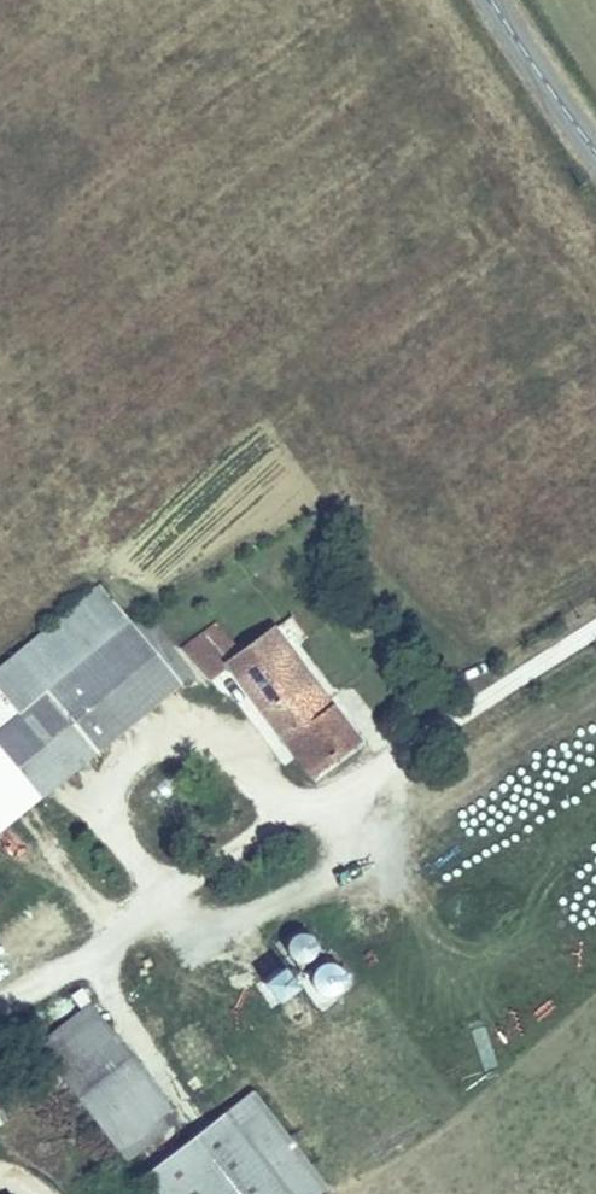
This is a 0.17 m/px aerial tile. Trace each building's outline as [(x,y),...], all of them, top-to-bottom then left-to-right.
[(171,692),(128,633),(97,590),(0,661),(0,704),(8,715),(0,721),(0,759),(27,797),(171,692)] [(139,624),(128,633),(171,692),(182,684),(139,624)] [(236,656),(215,627),(181,653),(203,681),(217,670),(236,656)] [(236,656),(217,670),(305,786),(350,751),(261,637),(236,656)] [(273,944),(295,972),(323,951),(301,923),(273,944)] [(323,1011),(358,979),(330,949),(295,981),(323,1011)] [(256,985),(271,1007),(295,990),(280,969),(256,985)] [(121,1159),(174,1121),(90,1007),(39,1042),(121,1159)] [(143,1183),(152,1193),(320,1193),(328,1187),(251,1094),(143,1183)]
